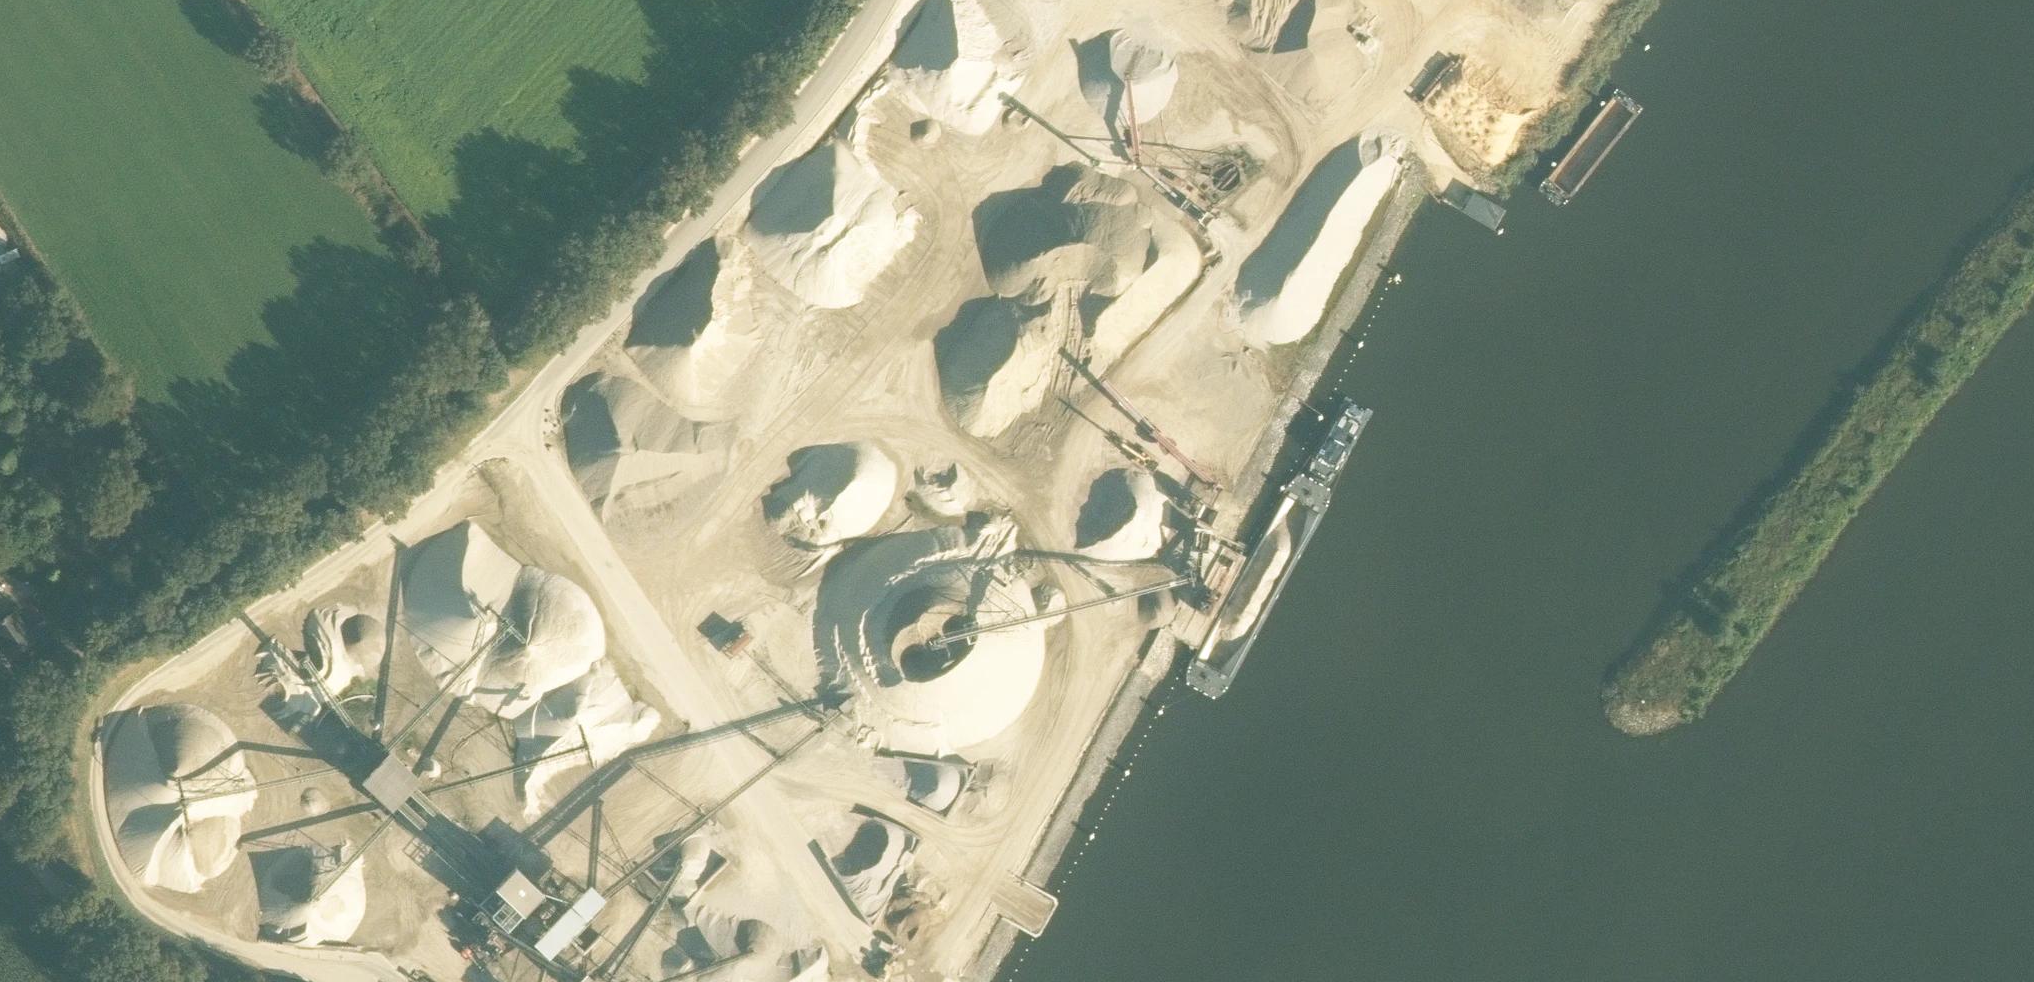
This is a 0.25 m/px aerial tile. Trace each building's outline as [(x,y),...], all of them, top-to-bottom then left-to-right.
[(0,622),(0,641),(12,658),(36,641),(35,640),(51,629),(45,620),(29,631),(16,611),(0,622)] [(741,631),(723,647),(729,655),(747,639),(741,631)] [(363,782),(393,810),(421,780),(391,752),(363,782)] [(487,896),(516,924),(545,894),(515,866),(487,896)] [(590,884),(534,944),(549,958),(606,899),(590,884)] [(587,974),(579,981),(596,981),(587,974)]
